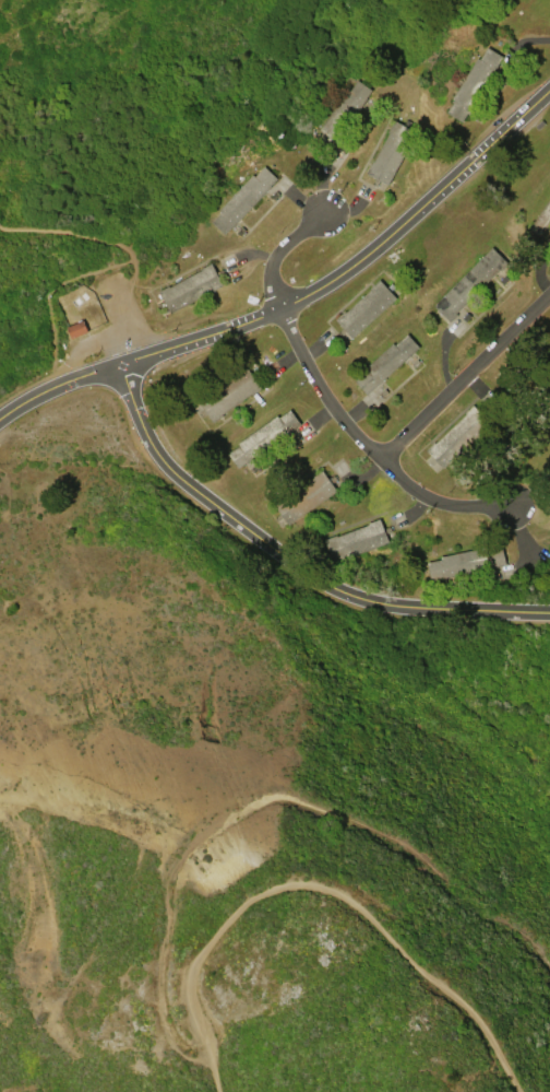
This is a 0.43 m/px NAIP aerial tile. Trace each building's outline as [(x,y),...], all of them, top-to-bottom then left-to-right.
[(450,110),(489,47),(506,57),(467,121),(450,110)] [(325,134),(358,79),(376,91),(344,145),(325,134)] [(392,185),(419,133),(397,121),(370,173),(392,185)] [(214,221),(264,165),(279,179),(230,235),(214,221)] [(535,230),(549,207),(549,226),(543,235),(535,230)] [(438,305),(495,248),(511,262),(453,320),(438,305)] [(163,293),(215,266),(226,286),(174,315),(163,293)] [(340,322),(385,282),(402,301),(357,340),(340,322)] [(69,329),(85,321),(91,333),(74,341),(69,329)] [(364,375),(409,336),(422,350),(376,389),(364,375)] [(428,450),(474,404),(491,423),(445,468),(428,450)] [(229,453),(291,410),(304,428),(242,471),(229,453)] [(288,525),(338,492),(325,471),(275,504),(288,525)] [(326,539),(380,520),(387,544),(335,563),(326,539)] [(428,557),(487,545),(492,571),(433,583),(428,557)]
